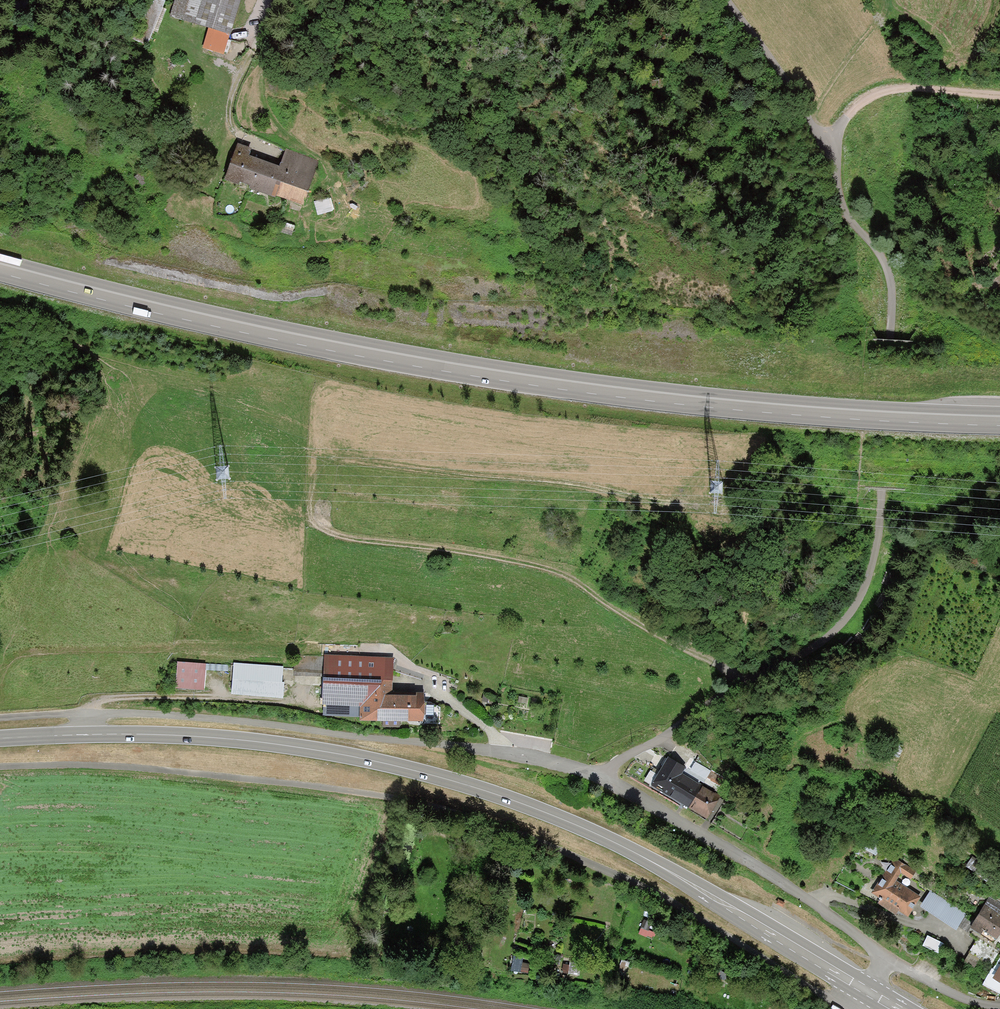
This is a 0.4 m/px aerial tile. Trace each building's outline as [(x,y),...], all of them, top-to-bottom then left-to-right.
[(168,19),(227,38),(240,0),(175,0),(168,19)] [(238,147),(227,177),(299,203),(311,169),(301,165),(306,154),(288,147),(282,163),(238,147)] [(321,221),(336,216),(332,202),(317,207),(321,221)] [(395,654),(325,653),(325,703),(366,704),(366,720),(422,720),(422,690),(395,689),(395,654)] [(208,700),(209,666),(180,665),(179,699),(208,700)] [(283,668),(235,665),(233,696),(281,700),(283,668)] [(699,788),(680,776),(685,769),(667,758),(648,787),(685,810),(699,788)] [(698,770),(694,779),(707,784),(711,775),(698,770)] [(699,788),(685,810),(703,822),(717,800),(699,788)] [(908,882),(914,873),(893,859),(869,895),(905,919),(919,899),(894,882),(898,876),(908,882)] [(964,914),(928,892),(918,908),(953,931),(964,914)] [(987,899),(966,931),(977,938),(980,934),(993,942),(999,931),(999,915),(998,914),(999,911),(999,907),(987,899)] [(925,955),(943,963),(949,949),(931,941),(925,955)] [(990,980),(999,987),(999,965),(990,980)]
